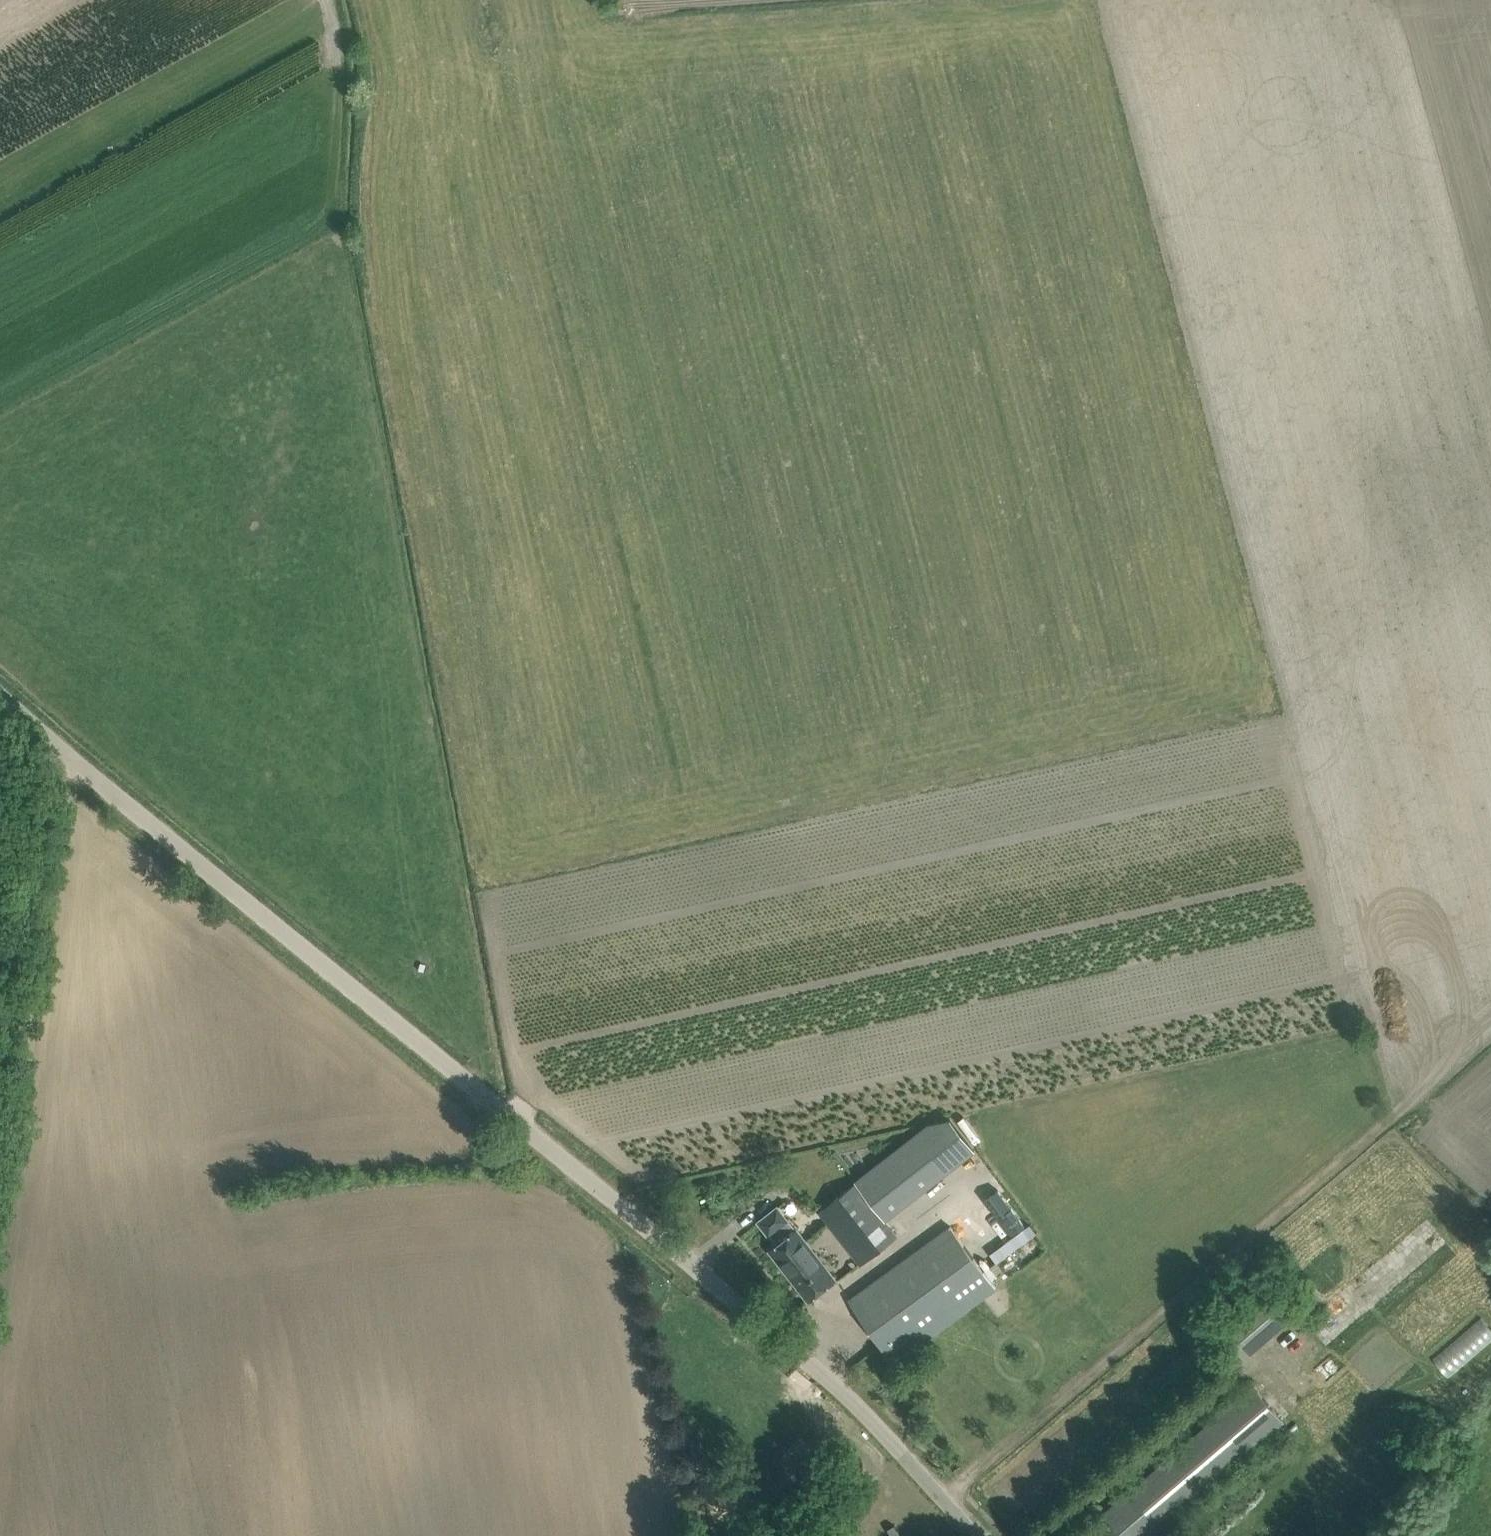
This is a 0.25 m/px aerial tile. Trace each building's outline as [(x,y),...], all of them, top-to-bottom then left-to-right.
[(883,1214),(958,1155),(933,1123),(824,1209),(864,1260),(898,1233),(883,1214)] [(778,1244),(787,1236),(780,1227),(788,1220),(777,1206),(758,1221),(769,1235),(771,1234),(778,1244)] [(850,1299),(882,1345),(983,1271),(951,1226),(850,1299)] [(794,1274),(811,1297),(835,1278),(797,1229),(787,1236),(778,1244),(770,1250),(791,1276),(794,1274)] [(931,1336),(995,1288),(983,1271),(882,1345),(891,1358),(928,1332),(931,1336)] [(1255,1346),(1286,1314),(1269,1298),(1238,1330),(1255,1346)] [(1450,1380),(1490,1342),(1490,1325),(1482,1315),(1433,1361),(1450,1380)] [(1223,1415),(1119,1500),(1104,1513),(1123,1535),(1148,1535),(1149,1535),(1284,1422),(1255,1388),(1223,1415)]
